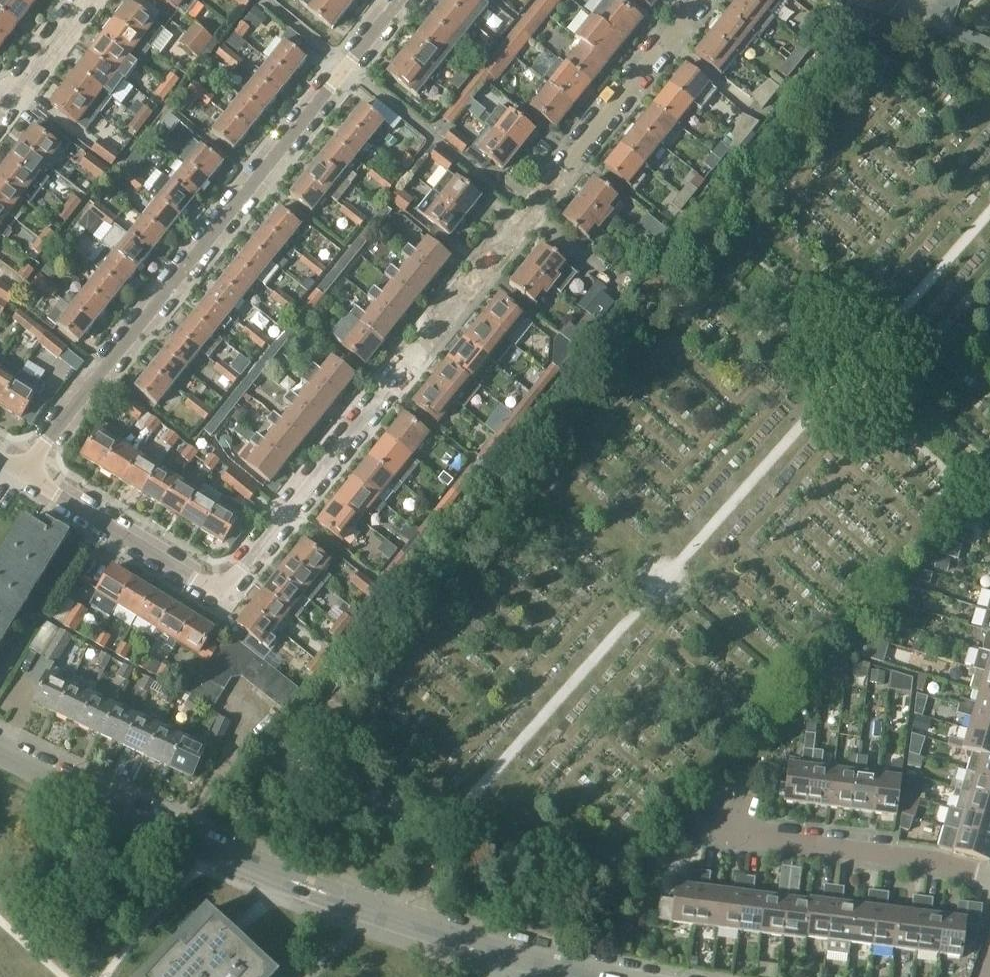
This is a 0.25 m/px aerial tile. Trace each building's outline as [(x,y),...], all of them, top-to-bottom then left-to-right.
[(18,26),(31,8),(20,0),(0,0),(0,12),(18,26)] [(31,8),(37,0),(20,0),(31,8)] [(186,17),(199,1),(198,0),(164,0),(186,17)] [(303,5),(332,28),(347,10),(334,0),(307,0),(303,5)] [(347,10),(355,0),(334,0),(347,10)] [(445,2),(474,26),(482,17),(489,8),(479,0),(447,0),(445,2)] [(535,2),(543,8),(549,0),(537,0),(535,2)] [(542,9),(548,14),(559,0),(549,0),(543,8),(542,9)] [(592,13),(625,41),(641,21),(615,0),(602,0),(592,13)] [(728,14),(757,37),(758,38),(774,18),(752,0),(740,0),(728,14)] [(774,18),(789,0),(752,0),(774,18)] [(837,3),(844,8),(848,11),(852,5),(856,0),(838,0),(837,3)] [(852,5),(854,5),(866,9),(873,0),(856,0),(852,5)] [(866,9),(877,13),(887,0),(873,0),(866,9)] [(877,13),(888,16),(900,1),(899,0),(887,0),(877,13)] [(935,5),(957,13),(958,10),(961,0),(936,0),(935,3),(935,5)] [(445,2),(431,20),(460,44),(468,34),(474,26),(445,2)] [(535,2),(528,12),(535,18),(542,9),(543,8),(535,2)] [(129,3),(116,21),(141,40),(151,48),(152,48),(166,30),(155,22),(154,23),(129,3)] [(527,27),(525,30),(531,35),(548,14),(542,9),(535,18),(527,27)] [(828,11),(820,21),(828,28),(836,18),(828,11)] [(5,42),(18,26),(0,12),(0,38),(5,42)] [(528,12),(520,21),(527,27),(535,18),(528,12)] [(592,13),(576,32),(580,36),(588,42),(609,60),(625,41),(592,13)] [(728,14),(712,34),(735,52),(741,57),(757,37),(728,14)] [(431,20),(417,38),(446,62),(454,52),(460,44),(431,20)] [(116,21),(103,37),(138,65),(144,56),(151,48),(141,40),(116,21)] [(520,21),(512,31),(520,37),(525,30),(527,27),(520,21)] [(820,21),(811,32),(819,39),(828,28),(820,21)] [(243,22),(235,32),(245,39),(252,30),(243,22)] [(194,25),(187,34),(206,50),(213,41),(214,40),(194,25)] [(952,26),(949,36),(963,41),(967,31),(952,26)] [(512,47),(508,51),(514,56),(531,35),(525,30),(520,37),(512,47)] [(512,31),(504,41),(512,47),(520,37),(512,31)] [(967,31),(963,41),(976,45),(980,35),(967,31)] [(187,34),(179,44),(199,59),(200,57),(206,50),(187,34)] [(712,34),(696,55),(718,73),(735,52),(712,34)] [(976,45),(989,50),(989,38),(980,35),(976,45)] [(103,37),(90,54),(116,74),(125,81),(138,65),(103,37)] [(417,38),(402,56),(431,80),(438,71),(446,62),(417,38)] [(504,41),(497,50),(504,57),(508,51),(512,47),(504,41)] [(286,42),(271,60),(292,77),(307,59),(286,42)] [(580,52),(570,63),(592,81),(609,60),(588,42),(580,52)] [(224,46),(218,53),(228,61),(234,54),(224,46)] [(497,50),(489,60),(497,66),(504,57),(497,50)] [(497,66),(489,75),(495,80),(514,56),(508,51),(504,57),(497,66)] [(796,51),(787,61),(796,68),(804,57),(796,51)] [(90,54),(77,71),(111,98),(118,89),(125,81),(116,74),(90,54)] [(234,54),(228,61),(238,69),(244,62),(234,54)] [(402,56),(388,74),(417,97),(424,89),(431,80),(402,56)] [(563,57),(545,79),(574,103),(592,81),(570,63),(563,57)] [(254,69),(251,73),(257,78),(278,95),(292,77),(271,60),(263,71),(259,68),(254,69)] [(489,60),(481,70),(489,76),(489,75),(497,66),(489,60)] [(787,61),(779,72),(787,79),(796,68),(787,61)] [(687,65),(671,86),(693,104),(700,109),(716,89),(710,83),(687,65)] [(481,70),(473,79),(481,85),(489,76),(481,70)] [(77,71),(65,88),(99,114),(111,98),(77,71)] [(171,75),(163,85),(173,92),(180,82),(171,75)] [(257,78),(242,96),(264,113),(278,95),(257,78)] [(473,79),(466,89),(473,95),(481,85),(473,79)] [(543,96),(534,109),(556,126),(574,103),(545,79),(536,90),(543,96)] [(753,95),(751,96),(762,109),(780,88),(770,80),(753,95)] [(193,83),(188,90),(199,98),(204,92),(193,83)] [(163,85),(156,95),(165,102),(173,92),(163,85)] [(671,86),(654,106),(677,124),(693,104),(671,86)] [(65,88),(52,105),(86,131),(99,114),(65,88)] [(466,89),(458,99),(465,105),(473,95),(466,89)] [(204,92),(199,98),(209,106),(215,100),(204,92)] [(242,96),(228,114),(249,131),(264,113),(242,96)] [(458,99),(450,108),(457,114),(465,105),(458,99)] [(485,112),(479,119),(489,127),(495,132),(498,134),(519,150),(534,131),(530,128),(529,127),(534,120),(517,106),(511,113),(511,112),(501,105),(491,118),(485,112)] [(363,106),(348,124),(370,141),(384,123),(383,122),(369,111),(363,106)] [(654,106),(638,127),(660,144),(677,124),(654,106)] [(145,108),(137,118),(146,124),(153,114),(145,108)] [(450,108),(442,118),(449,123),(449,124),(450,123),(457,114),(450,108)] [(228,114),(213,132),(230,146),(235,149),(249,131),(228,114)] [(743,115),(733,136),(741,143),(750,131),(758,122),(743,115)] [(137,118),(129,128),(138,135),(146,124),(137,118)] [(449,123),(440,134),(463,153),(470,144),(452,129),(454,127),(450,123),(449,124),(449,123)] [(348,124),(334,142),(355,159),(370,141),(348,124)] [(489,127),(474,147),(504,170),(519,150),(498,134),(495,132),(489,127)] [(638,127),(622,147),(644,165),(660,144),(638,127)] [(33,131),(21,146),(46,165),(52,170),(64,155),(33,131)] [(155,132),(149,139),(159,147),(165,140),(155,132)] [(165,140),(159,147),(169,155),(175,148),(165,140)] [(195,140),(181,158),(188,164),(210,182),(224,164),(219,160),(202,146),(195,140)] [(101,141),(93,151),(111,165),(119,155),(101,141)] [(334,142),(319,160),(340,177),(350,186),(357,177),(347,169),(355,159),(334,142)] [(722,142),(713,153),(721,160),(731,149),(722,142)] [(21,146),(9,162),(43,188),(49,178),(41,172),(46,165),(21,146)] [(622,147),(605,168),(634,191),(645,178),(638,173),(644,165),(622,147)] [(438,149),(432,157),(449,171),(456,162),(438,149)] [(406,152),(400,161),(407,167),(414,158),(406,152)] [(137,153),(130,163),(140,171),(147,161),(137,153)] [(713,153),(705,163),(713,170),(721,160),(713,153)] [(90,155),(82,165),(100,179),(108,169),(90,155)] [(319,160),(305,178),(326,195),(336,203),(343,194),(350,186),(340,177),(319,160)] [(0,173),(0,182),(21,198),(30,205),(43,188),(9,162),(0,173)] [(180,175),(174,182),(195,200),(210,182),(188,164),(180,175)] [(127,165),(121,173),(132,182),(138,174),(127,165)] [(374,169),(369,176),(379,184),(384,177),(374,169)] [(449,172),(435,191),(466,216),(481,197),(449,172)] [(138,174),(132,182),(141,190),(147,182),(138,174)] [(156,185),(150,193),(159,200),(181,218),(195,200),(174,182),(165,175),(156,185)] [(384,177),(379,184),(389,192),(394,185),(384,177)] [(305,178),(290,196),(312,213),(326,195),(305,178)] [(587,190),(580,199),(606,220),(613,211),(610,209),(618,199),(610,192),(611,191),(607,189),(594,179),(593,180),(594,181),(592,184),(591,183),(586,189),(587,190)] [(8,215),(17,221),(24,211),(16,205),(21,198),(0,182),(0,208),(8,215)] [(689,183),(680,194),(689,200),(698,190),(689,183)] [(400,187),(390,199),(405,210),(414,199),(400,187)] [(435,191),(419,210),(437,225),(451,235),(466,216),(435,191)] [(75,194),(67,206),(74,211),(83,200),(75,194)] [(680,194),(672,204),(680,211),(689,200),(680,194)] [(563,217),(562,218),(575,229),(574,230),(577,232),(578,231),(587,238),(595,227),(598,229),(606,220),(580,199),(572,209),(570,208),(565,215),(566,216),(564,218),(563,217)] [(159,200),(145,218),(167,236),(181,218),(159,200)] [(99,202),(91,212),(101,220),(109,210),(99,202)] [(346,205),(340,212),(350,220),(356,213),(346,205)] [(384,205),(376,215),(382,221),(391,210),(384,205)] [(67,206),(59,216),(67,221),(74,211),(67,206)] [(5,239),(13,228),(4,221),(8,215),(0,208),(0,235),(5,239)] [(280,209),(266,227),(288,244),(302,226),(280,209)] [(109,210),(101,220),(111,228),(119,218),(109,210)] [(356,213),(350,220),(360,228),(366,221),(356,213)] [(650,214),(642,224),(661,240),(669,231),(650,214)] [(376,215),(367,226),(374,231),(382,221),(376,215)] [(145,218),(131,236),(152,254),(167,236),(145,218)] [(118,226),(103,244),(108,248),(116,254),(138,272),(152,254),(131,236),(118,226)] [(367,226),(359,237),(365,242),(374,231),(367,226)] [(266,227),(251,245),(273,262),(272,263),(280,269),(282,270),(289,262),(279,255),(281,252),(288,244),(266,227)] [(48,228),(39,239),(48,245),(57,234),(48,228)] [(359,237),(350,247),(357,253),(365,242),(359,237)] [(39,239),(33,248),(41,255),(48,245),(39,239)] [(69,240),(63,247),(73,255),(79,248),(78,247),(69,240)] [(409,247),(403,254),(411,261),(412,260),(434,279),(451,258),(428,240),(418,253),(409,247)] [(251,245),(237,263),(259,280),(267,286),(280,269),(272,263),(273,262),(251,245)] [(534,256),(527,265),(553,286),(562,293),(577,274),(558,258),(559,257),(555,254),(554,255),(542,245),(540,246),(542,247),(540,249),(539,248),(533,255),(534,256)] [(350,247),(341,258),(348,263),(357,253),(350,247)] [(79,248),(73,255),(83,263),(89,255),(79,248)] [(108,248),(94,266),(102,272),(124,289),(138,272),(116,254),(108,248)] [(636,251),(623,267),(625,269),(634,277),(648,260),(640,254),(636,251)] [(306,255),(300,262),(310,270),(316,263),(306,255)] [(341,258),(333,268),(340,274),(348,263),(341,258)] [(393,268),(386,275),(394,282),(395,282),(417,300),(434,279),(412,260),(411,261),(401,274),(393,268)] [(27,263),(20,274),(27,279),(36,269),(27,263)] [(237,263),(222,281),(244,298),(259,280),(237,263)] [(316,263),(310,270),(320,278),(326,271),(316,263)] [(511,283),(510,285),(522,294),(521,295),(525,298),(526,297),(534,304),(543,293),(546,295),(553,286),(527,265),(519,276),(518,275),(513,281),(514,282),(512,284),(511,283)] [(333,268),(324,279),(331,285),(340,274),(333,268)] [(102,272),(88,290),(109,307),(124,289),(102,272)] [(42,273),(35,283),(45,291),(52,281),(42,273)] [(324,279),(316,290),(323,295),(331,285),(324,279)] [(52,281),(45,291),(53,298),(61,288),(52,281)] [(222,281),(208,299),(230,316),(244,298),(222,281)] [(9,303),(14,295),(16,291),(0,282),(0,298),(9,303)] [(376,289),(369,297),(376,302),(377,303),(378,303),(400,321),(417,300),(395,282),(394,282),(384,295),(376,289)] [(74,307),(73,308),(95,325),(109,307),(88,290),(78,301),(74,307)] [(316,290),(307,300),(314,306),(323,295),(316,290)] [(277,291),(272,298),(282,306),(287,299),(277,291)] [(588,313),(598,322),(614,302),(604,293),(602,295),(590,310),(588,313)] [(2,313),(9,303),(0,298),(0,312),(2,313)] [(208,299),(194,317),(216,334),(230,316),(208,299)] [(287,299),(282,306),(292,314),(297,307),(287,299)] [(500,299),(483,320),(505,338),(522,317),(500,299)] [(307,300),(299,311),(306,317),(314,306),(307,300)] [(357,310),(352,317),(383,342),(400,321),(378,303),(377,303),(376,302),(373,305),(364,316),(357,310)] [(66,317),(59,326),(80,343),(95,325),(73,308),(66,317)] [(18,310),(11,318),(23,328),(30,319),(18,310)] [(194,317),(179,335),(198,349),(201,352),(210,359),(225,341),(216,334),(194,317)] [(352,317),(334,339),(364,362),(366,364),(383,342),(352,317)] [(30,319),(23,328),(41,342),(48,333),(30,319)] [(483,320),(466,341),(488,360),(496,366),(513,345),(505,338),(483,320)] [(288,323),(280,334),(288,340),(296,329),(288,323)] [(249,326),(243,334),(253,342),(259,334),(249,326)] [(41,342),(39,344),(57,359),(66,348),(48,333),(41,342)] [(259,334),(253,342),(263,349),(269,341),(259,334)] [(280,334),(272,345),(279,351),(288,340),(280,334)] [(553,365),(547,372),(554,378),(559,370),(576,348),(559,334),(554,341),(553,365)] [(179,335),(165,353),(186,370),(201,352),(198,349),(179,335)] [(466,341),(449,362),(471,381),(488,360),(466,341)] [(272,345),(263,355),(271,361),(279,351),(272,345)] [(165,353),(150,371),(172,389),(186,370),(165,353)] [(263,355),(255,366),(262,372),(271,361),(263,355)] [(315,365),(308,374),(338,398),(355,377),(333,359),(323,372),(315,365)] [(1,406),(22,373),(1,360),(0,362),(0,406),(1,406)] [(223,360),(215,370),(225,378),(233,368),(223,360)] [(449,362),(432,383),(455,401),(463,408),(479,388),(471,381),(449,362)] [(255,366),(246,377),(254,383),(262,372),(255,366)] [(233,368),(225,378),(234,385),(234,386),(242,375),(233,368)] [(150,371),(136,389),(158,406),(172,389),(150,371)] [(547,372),(530,393),(537,399),(554,378),(547,372)] [(22,373),(1,406),(21,419),(33,399),(36,396),(38,397),(46,385),(34,378),(33,379),(22,373)] [(309,388),(299,401),(321,419),(338,398),(308,374),(301,382),(309,388)] [(238,387),(238,388),(245,393),(254,383),(246,377),(238,387)] [(432,383),(415,405),(437,423),(455,401),(432,383)] [(238,388),(230,398),(237,404),(245,393),(238,388)] [(513,415),(512,415),(519,421),(537,399),(530,393),(513,415)] [(292,410),(282,423),(304,440),(321,419),(299,401),(291,395),(284,403),(292,410)] [(193,396),(186,405),(196,413),(203,405),(193,396)] [(126,397),(118,407),(137,422),(144,412),(126,397)] [(230,398),(221,409),(229,415),(237,404),(230,398)] [(203,405),(196,413),(206,422),(213,413),(203,405)] [(221,409),(213,420),(220,426),(229,415),(221,409)] [(512,415),(497,435),(503,440),(519,421),(512,415)] [(404,417),(388,438),(410,456),(416,449),(427,435),(409,420),(404,417)] [(145,428),(144,428),(152,435),(160,425),(152,419),(145,428)] [(213,420),(204,430),(212,436),(220,426),(213,420)] [(282,423),(265,444),(287,462),(304,440),(282,423)] [(240,424),(234,432),(239,436),(250,445),(258,452),(248,465),(270,483),(287,462),(265,444),(257,437),(245,428),(240,424)] [(103,425),(83,457),(103,470),(119,442),(122,437),(103,425)] [(171,434),(163,443),(171,450),(178,440),(171,434)] [(497,435),(479,456),(486,462),(503,440),(497,435)] [(388,438),(371,459),(403,485),(420,463),(410,456),(388,438)] [(119,442),(103,470),(122,482),(136,458),(138,454),(119,442)] [(136,458),(122,482),(144,495),(157,473),(160,467),(164,461),(142,448),(138,454),(136,458)] [(189,449),(181,458),(189,464),(196,455),(189,449)] [(212,455),(205,465),(214,471),(221,462),(212,455)] [(371,459),(354,480),(376,499),(386,487),(394,493),(395,494),(403,485),(371,459)] [(157,473),(144,495),(163,506),(167,498),(179,479),(160,467),(157,473)] [(469,469),(453,489),(460,495),(476,474),(469,469)] [(230,470),(222,481),(230,486),(237,475),(230,470)] [(167,498),(163,506),(183,519),(198,493),(203,485),(183,473),(179,479),(167,498)] [(237,475),(230,486),(249,501),(257,491),(237,475)] [(354,480),(337,501),(360,520),(371,506),(381,514),(386,507),(376,499),(354,480)] [(453,489),(435,511),(442,517),(460,495),(453,489)] [(198,493),(183,519),(203,531),(218,506),(198,493)] [(218,506),(203,531),(224,544),(239,519),(245,510),(224,497),(218,506)] [(320,523),(320,524),(325,528),(343,542),(360,520),(337,501),(320,523)] [(435,511),(419,532),(425,537),(442,517),(435,511)] [(979,511),(969,521),(982,525),(986,513),(979,511)] [(0,562),(0,645),(63,544),(64,545),(71,535),(47,521),(41,530),(30,523),(26,520),(0,562)] [(962,529),(959,539),(971,542),(974,530),(964,527),(962,529)] [(419,532),(402,553),(409,558),(425,537),(419,532)] [(950,541),(939,553),(953,557),(959,559),(963,545),(961,544),(958,543),(950,541)] [(305,542),(290,560),(316,580),(324,587),(331,577),(323,570),(330,562),(305,542)] [(402,553),(384,575),(391,580),(409,558),(402,553)] [(938,559),(935,568),(948,572),(953,557),(939,553),(938,559)] [(290,560),(277,576),(303,597),(311,603),(318,594),(324,587),(316,580),(290,560)] [(114,568),(91,604),(110,616),(117,605),(133,579),(114,568)] [(933,573),(922,571),(914,580),(930,584),(933,573)] [(360,572),(352,582),(371,597),(379,587),(360,572)] [(277,576),(264,593),(289,613),(297,619),(304,611),(296,605),(303,597),(277,576)] [(133,579),(117,605),(137,617),(152,592),(133,579)] [(152,592),(137,617),(157,629),(173,604),(152,592)] [(902,592),(893,602),(912,608),(916,596),(902,592)] [(264,593),(251,608),(277,629),(283,620),(289,613),(264,593)] [(157,629),(152,637),(173,650),(178,642),(193,617),(173,604),(157,629)] [(77,605),(64,625),(75,632),(87,612),(77,605)] [(251,608),(238,625),(250,635),(254,638),(246,648),(257,657),(264,662),(279,643),(271,636),(277,629),(251,608)] [(345,612),(337,622),(346,629),(353,619),(345,612)] [(193,617),(178,642),(209,661),(216,648),(206,642),(214,629),(193,617)] [(337,622),(329,632),(338,639),(346,629),(337,622)] [(61,631),(44,657),(55,664),(72,638),(61,631)] [(100,638),(96,645),(105,650),(111,638),(102,633),(100,638)] [(863,636),(856,655),(871,659),(876,640),(863,636)] [(225,640),(209,666),(232,679),(242,677),(257,657),(246,648),(242,645),(234,639),(225,640)] [(851,639),(824,668),(848,671),(850,654),(852,639),(851,639)] [(122,643),(116,655),(125,660),(131,648),(122,643)] [(967,662),(972,664),(971,668),(989,673),(989,653),(984,651),(971,647),(967,662)] [(323,649),(314,660),(322,666),(331,655),(323,649)] [(101,654),(94,666),(103,670),(109,659),(101,654)] [(143,654),(136,666),(145,671),(152,659),(143,654)] [(257,657),(242,677),(253,685),(268,665),(264,662),(257,657)] [(314,660),(307,669),(315,675),(315,674),(322,666),(314,660)] [(268,665),(253,685),(263,693),(279,674),(268,665)] [(123,666),(116,678),(125,683),(132,671),(123,666)] [(164,666),(158,678),(167,683),(173,671),(164,666)] [(209,666),(203,676),(225,689),(232,679),(209,666)] [(969,675),(974,677),(970,688),(980,691),(989,694),(989,673),(971,668),(969,675)] [(42,687),(34,703),(57,714),(68,689),(71,684),(74,677),(75,676),(63,670),(59,678),(49,673),(42,687)] [(279,674),(263,693),(274,701),(290,682),(279,674)] [(203,676),(196,688),(218,702),(225,689),(203,676)] [(68,689),(57,714),(80,725),(90,703),(93,694),(97,687),(74,677),(71,684),(68,689)] [(145,678),(138,690),(147,695),(153,683),(145,678)] [(290,682),(274,701),(283,708),(286,710),(301,691),(290,682)] [(196,688),(189,699),(200,706),(212,712),(218,702),(196,688)] [(167,690),(161,700),(171,706),(177,695),(167,690)] [(959,706),(989,715),(989,694),(980,691),(977,703),(961,699),(960,705),(959,706)] [(90,703),(80,725),(102,735),(109,721),(116,705),(93,694),(90,703)] [(109,721),(102,735),(125,746),(139,715),(116,705),(109,721)] [(957,713),(972,718),(969,729),(969,730),(989,736),(989,715),(959,706),(957,713)] [(916,714),(912,728),(922,731),(926,717),(916,714)] [(139,715),(125,746),(148,757),(161,726),(139,715)] [(220,717),(210,739),(221,744),(231,722),(220,717)] [(789,764),(784,802),(807,805),(808,805),(815,750),(818,725),(807,723),(804,749),(802,765),(789,764)] [(161,726),(148,757),(170,767),(183,736),(186,731),(176,726),(173,732),(161,726)] [(948,745),(963,749),(967,750),(989,757),(989,736),(969,730),(965,742),(950,737),(948,745)] [(912,735),(909,753),(920,756),(926,739),(920,737),(912,735)] [(183,736),(170,767),(192,778),(206,747),(183,736)] [(815,750),(808,805),(829,807),(834,770),(822,768),(824,751),(815,750)] [(966,755),(968,758),(971,759),(969,766),(967,771),(989,778),(989,757),(967,750),(966,755)] [(909,753),(908,766),(922,769),(924,757),(920,756),(909,753)] [(834,770),(829,807),(830,807),(852,810),(858,756),(848,755),(846,771),(835,770),(834,770)] [(858,756),(852,810),(874,813),(878,775),(866,774),(868,757),(859,756),(858,756)] [(878,775),(874,813),(875,813),(897,816),(897,813),(900,792),(902,772),(903,761),(893,760),(891,777),(879,775),(878,775)] [(956,788),(989,798),(989,778),(967,771),(964,782),(958,781),(956,788)] [(953,796),(959,797),(955,809),(965,812),(989,819),(989,798),(956,788),(953,796)] [(905,795),(902,814),(914,818),(916,818),(921,800),(905,795)] [(944,827),(989,840),(989,819),(965,812),(955,809),(950,807),(946,819),(944,827)] [(902,814),(901,829),(910,831),(914,818),(902,814)] [(938,846),(954,851),(989,862),(989,840),(944,827),(942,834),(938,846)] [(766,896),(761,933),(762,934),(783,936),(784,936),(792,868),(782,866),(778,897),(766,896)] [(792,868),(784,936),(806,939),(807,938),(811,901),(798,900),(802,869),(792,868)] [(657,897),(655,920),(672,922),(695,925),(701,871),(691,869),(689,886),(676,884),(674,899),(657,897)] [(701,871),(695,925),(717,928),(722,890),(709,889),(711,872),(701,871)] [(722,890),(717,928),(718,928),(739,931),(746,876),(736,875),(734,892),(722,890)] [(746,876),(739,931),(740,931),(761,933),(766,896),(754,894),(756,878),(746,876)] [(811,901),(807,938),(828,940),(829,940),(836,886),(835,886),(825,884),(823,901),(811,900),(811,901)] [(829,940),(827,954),(850,957),(851,943),(856,905),(855,905),(842,904),(845,887),(836,886),(829,940)] [(856,905),(851,943),(872,946),(879,891),(869,890),(867,907),(856,905)] [(879,891),(872,946),(874,946),(895,949),(899,911),(887,909),(889,893),(879,891)] [(899,911),(895,949),(917,951),(924,897),(914,896),(912,912),(900,911),(899,911)] [(924,897),(917,951),(939,954),(944,916),(931,915),(934,898),(924,897)] [(944,916),(939,954),(962,957),(969,902),(959,901),(956,918),(944,916)] [(146,976),(273,976),(276,974),(236,938),(224,926),(207,911),(198,920),(184,936),(146,976)]
